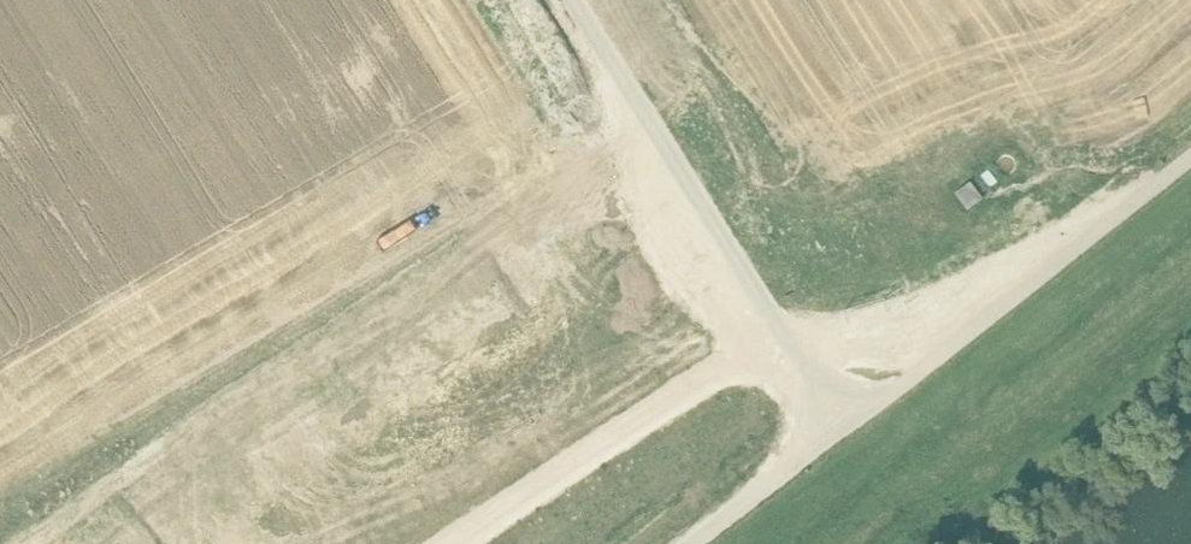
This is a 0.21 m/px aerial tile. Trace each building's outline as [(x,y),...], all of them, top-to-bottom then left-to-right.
[(990,174),(984,179),(993,192),(999,187),(990,174)] [(968,210),(982,199),(969,183),(955,194),(968,210)]
